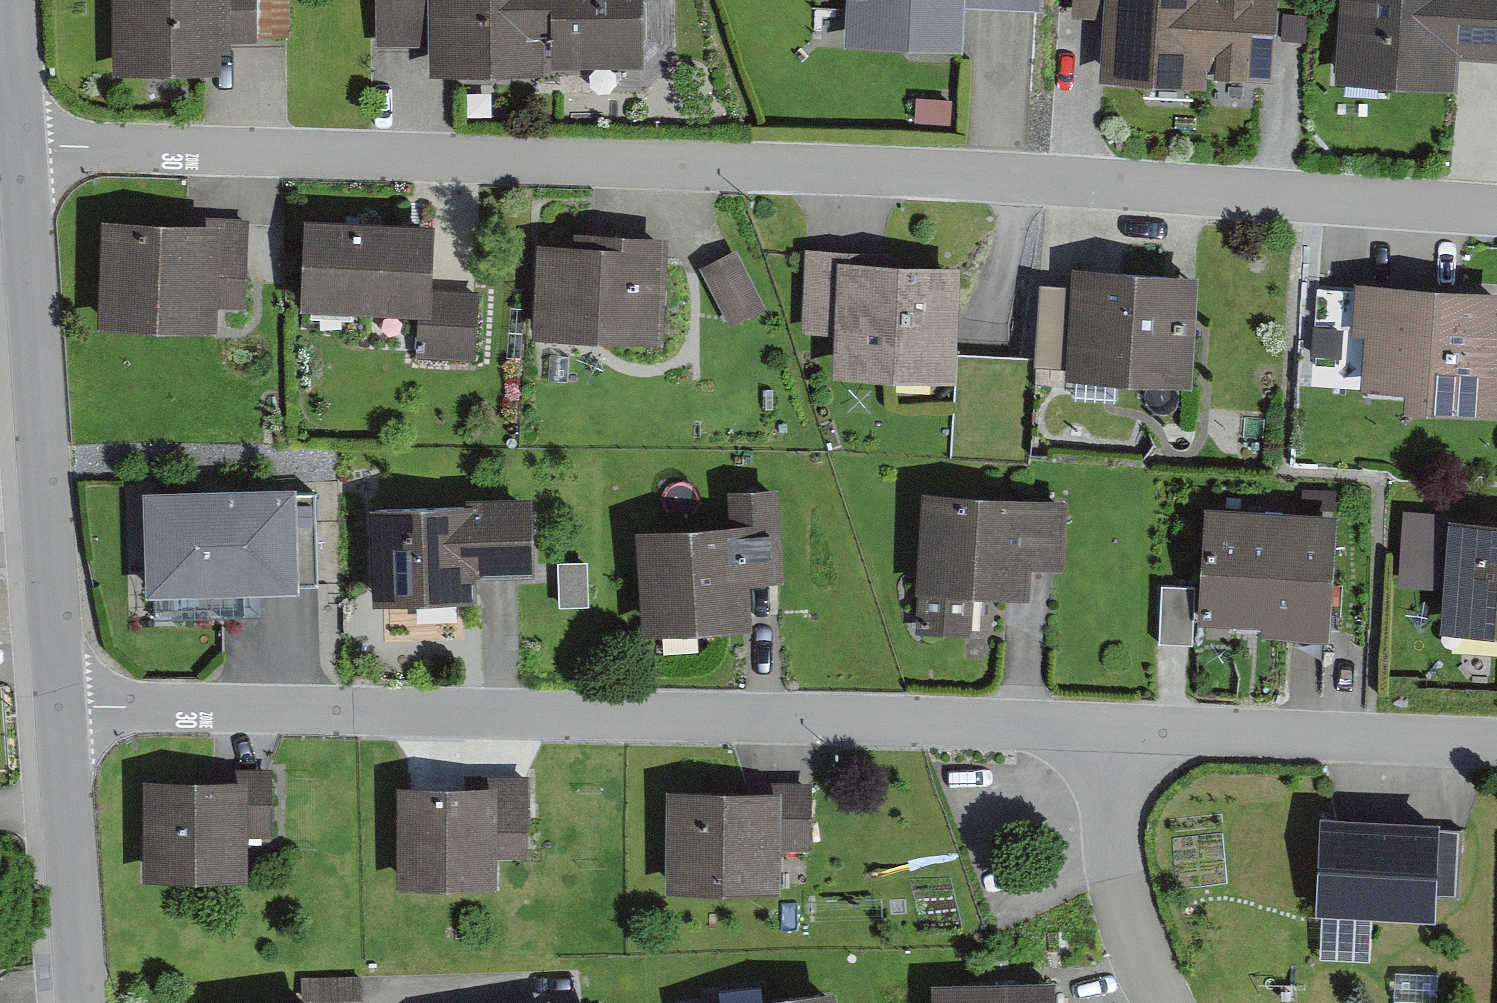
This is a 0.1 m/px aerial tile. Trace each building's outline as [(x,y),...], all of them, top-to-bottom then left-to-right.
[(113,69),(221,68),(221,48),(230,48),(230,39),(258,39),(258,36),(290,35),(290,0),(112,0),(113,69)] [(378,40),(432,39),(433,68),(544,65),(544,30),(553,30),(553,61),(643,59),(642,0),(378,0),(378,40)] [(1041,0),(844,0),(842,43),(965,48),(967,5),(1041,8),(1041,0)] [(1277,0),(1073,0),(1072,14),(1103,16),(1099,77),(1207,84),(1208,72),(1273,76),(1277,0)] [(1335,77),(1457,85),(1459,53),(1496,55),(1496,0),(1340,0),(1335,77)] [(952,97),(916,95),(915,120),(950,122),(952,97)] [(434,217),(305,211),(300,304),(416,310),(414,355),(477,357),(480,289),(431,287),(434,217)] [(249,218),(103,213),(99,321),(217,325),(218,305),(246,306),(249,218)] [(573,238),(535,237),(530,334),(663,341),(668,231),(574,227),(573,238)] [(767,303),(736,245),(698,265),(729,323),(767,303)] [(858,247),(805,245),(802,329),(835,330),(834,373),(959,377),(963,258),(858,255),(858,247)] [(1198,266),(1071,259),(1070,281),(1038,279),(1034,364),(1066,366),(1066,375),(1192,382),(1198,266)] [(1356,275),(1352,330),(1365,331),(1362,386),(1404,389),(1402,407),(1496,414),(1496,285),(1356,275)] [(296,480),(143,485),(147,592),(318,586),(315,488),(296,488),(296,480)] [(730,517),(635,522),(641,631),(754,624),(752,581),(784,579),(778,483),(728,486),(730,517)] [(1064,567),(1069,495),(923,486),(914,631),(972,635),(975,592),(1029,595),(1031,565),(1064,567)] [(1331,636),(1339,508),(1335,508),(1336,489),(1303,487),(1301,505),(1206,500),(1199,619),(1261,622),(1261,632),(1307,634),(1331,636)] [(466,497),(370,499),(372,599),(477,596),(476,571),(534,569),(532,490),(465,492),(466,497)] [(1403,508),(1398,584),(1442,587),(1440,628),(1496,632),(1496,515),(1403,508)] [(588,557),(557,558),(559,604),(589,604),(588,557)] [(1195,583),(1161,581),(1158,641),(1175,641),(1192,642),(1195,583)] [(239,774),(144,775),(145,875),(248,873),(248,836),(273,836),(272,766),(239,766),(239,774)] [(490,781),(396,780),(396,885),(498,886),(498,856),(528,856),(529,772),(490,772),(490,781)] [(775,784),(667,784),(666,887),(780,887),(780,849),(812,849),(812,779),(775,779),(775,784)] [(1438,815),(1321,811),(1317,911),(1435,916),(1436,898),(1461,899),(1464,826),(1438,825),(1438,815)] [(362,974),(300,975),(302,994),(310,992),(311,998),(363,996),(362,974)] [(933,1002),(1055,1002),(1054,977),(932,979),(933,1002)] [(678,1002),(837,1002),(835,984),(678,1002)] [(271,1002),(313,1002),(311,998),(310,992),(302,994),(271,1002)] [(524,1002),(551,1002),(549,995),(524,1002)]
